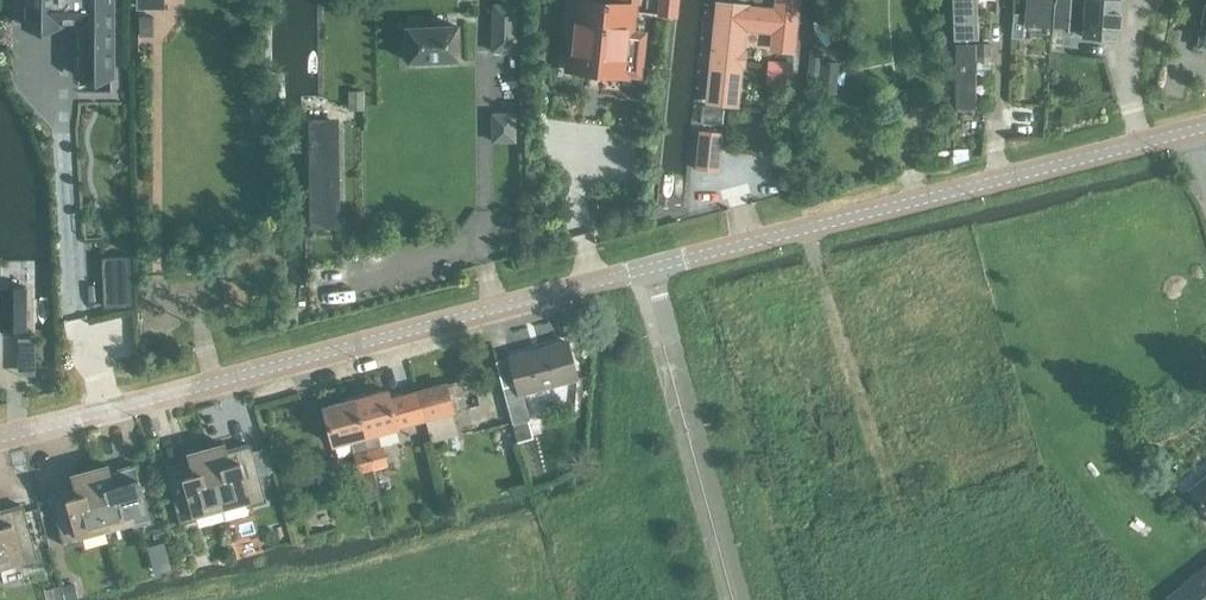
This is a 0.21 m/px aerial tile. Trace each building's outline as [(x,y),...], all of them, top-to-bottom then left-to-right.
[(12,29),(45,29),(45,24),(65,24),(65,28),(66,78),(99,78),(98,0),(11,0),(12,29)] [(632,17),(632,16),(633,0),(577,0),(570,67),(605,70),(605,74),(623,76),(624,76),(625,76),(626,71),(638,73),(642,36),(630,35),(632,17)] [(658,13),(670,15),(671,15),(676,15),(677,15),(679,0),(660,0),(658,13)] [(797,0),(778,0),(777,10),(718,4),(708,104),(736,107),(744,34),(774,37),(772,52),(793,54),(798,0),(797,0)] [(955,40),(978,39),(977,0),(953,0),(955,40)] [(1051,0),(1027,0),(1025,25),(1048,27),(1051,0)] [(1068,29),(1082,30),(1082,35),(1118,37),(1121,0),(1071,0),(1068,29)] [(490,52),(516,54),(518,4),(492,3),(490,52)] [(1014,14),(1012,38),(1022,39),(1023,26),(1024,15),(1014,14)] [(409,61),(459,59),(458,27),(408,29),(408,41),(403,41),(404,59),(409,59),(409,61)] [(956,44),(956,109),(976,109),(975,44),(956,44)] [(991,44),(977,44),(977,62),(991,62),(991,44)] [(767,62),(767,84),(792,84),(792,62),(767,62)] [(365,91),(348,91),(348,110),(365,110),(365,91)] [(490,143),(517,143),(516,112),(490,112),(490,143)] [(309,124),(310,228),(340,228),(340,124),(309,124)] [(696,166),(696,169),(719,171),(723,133),(700,131),(696,166)] [(137,253),(109,254),(109,302),(138,302),(137,253)] [(2,328),(2,331),(3,331),(3,329),(25,329),(25,331),(27,331),(27,287),(25,287),(25,289),(3,289),(3,287),(1,287),(2,289),(0,289),(0,328),(2,328)] [(43,371),(42,334),(20,335),(21,372),(43,371)] [(516,370),(500,374),(512,415),(543,407),(538,391),(581,379),(577,367),(578,367),(573,350),(569,339),(512,355),(516,370)] [(455,413),(446,384),(419,391),(426,421),(455,413)] [(389,390),(356,399),(376,468),(389,465),(383,445),(381,445),(378,434),(426,421),(419,391),(392,399),(389,390)] [(356,399),(323,408),(334,446),(353,441),(357,452),(354,453),(360,473),(367,500),(381,496),(374,469),(376,468),(356,399)] [(225,444),(206,449),(222,507),(249,500),(250,505),(266,501),(251,445),(227,451),(225,444)] [(197,520),(195,515),(222,507),(206,449),(187,454),(189,461),(165,468),(180,524),(197,520)] [(109,466),(90,471),(106,529),(132,522),(134,527),(150,522),(135,466),(111,473),(109,466)] [(335,470),(319,475),(326,500),(342,495),(335,470)] [(64,546),(80,541),(79,536),(106,529),(90,471),(71,476),(73,483),(49,490),(64,546)] [(1193,493),(1205,510),(1205,482),(1193,493)] [(21,562),(23,567),(39,562),(24,506),(0,513),(0,567),(21,562)] [(166,543),(145,549),(150,564),(170,559),(166,543)] [(1166,596),(1169,599),(1205,599),(1205,564),(1166,596)] [(62,586),(66,599),(70,599),(79,597),(75,582),(62,586)]
